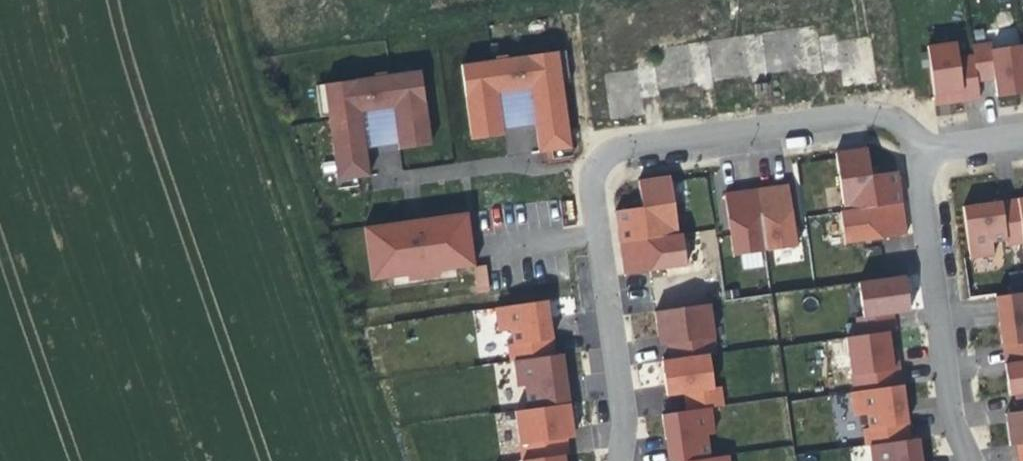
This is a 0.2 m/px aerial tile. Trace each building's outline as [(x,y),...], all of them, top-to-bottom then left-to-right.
[(969,99),(981,98),(979,80),(976,53),(959,55),(958,40),(929,44),(936,98),(947,98),(947,102),(969,99)] [(974,43),(976,53),(979,80),(996,79),(998,95),(1014,93),(1022,91),(1022,49),(993,53),(992,41),(974,43)] [(533,89),(537,120),(541,152),(573,148),(560,51),(463,64),(472,128),(504,124),(501,94),(533,89)] [(610,120),(646,114),(639,68),(603,73),(610,120)] [(372,175),(367,143),(363,112),(396,108),(399,139),(432,135),(423,70),(326,83),(340,180),(372,175)] [(519,122),(537,120),(533,89),(501,94),(504,124),(519,122)] [(363,112),(367,143),(399,139),(396,108),(363,112)] [(506,134),(504,124),(472,128),(473,138),(506,134)] [(433,145),(432,135),(399,139),(401,149),(433,145)] [(870,146),(838,151),(846,210),(904,202),(900,170),(872,173),(871,157),(870,146)] [(681,233),(672,175),(641,179),(644,206),(618,209),(621,228),(623,242),(681,233)] [(779,185),(759,187),(768,250),(799,245),(791,183),(779,185)] [(768,250),(759,187),(739,190),(727,192),(735,255),(768,250)] [(1020,196),(1001,199),(965,205),(972,256),(997,254),(996,240),(1008,239),(1009,244),(1022,243),(1022,219),(1020,196)] [(846,210),(842,210),(847,242),(909,233),(906,218),(904,202),(846,210)] [(419,278),(426,278),(434,277),(433,272),(477,266),(470,212),(425,218),(428,245),(422,245),(414,246),(411,220),(367,227),(374,280),(419,274),(419,278)] [(419,219),(411,220),(414,246),(422,245),(428,245),(425,218),(419,219)] [(685,232),(681,233),(623,242),(625,260),(627,273),(689,265),(685,232)] [(859,279),(862,317),(912,313),(909,275),(859,279)] [(998,295),(1001,320),(1004,344),(1013,343),(1022,342),(1022,291),(998,295)] [(575,440),(576,439),(565,350),(556,351),(550,300),(493,306),(496,331),(511,330),(520,409),(518,409),(524,460),(577,460),(575,440)] [(730,453),(717,455),(710,408),(721,407),(712,348),(718,347),(711,302),(654,311),(667,397),(681,395),(684,410),(660,414),(667,460),(731,460),(730,453)] [(898,328),(848,336),(866,460),(917,460),(898,328)] [(1011,394),(1018,393),(1022,392),(1022,342),(1013,343),(1015,359),(1016,369),(1008,369),(1011,394)] [(1018,393),(1019,410),(1008,411),(1010,428),(1012,444),(1022,443),(1022,392),(1018,393)]
